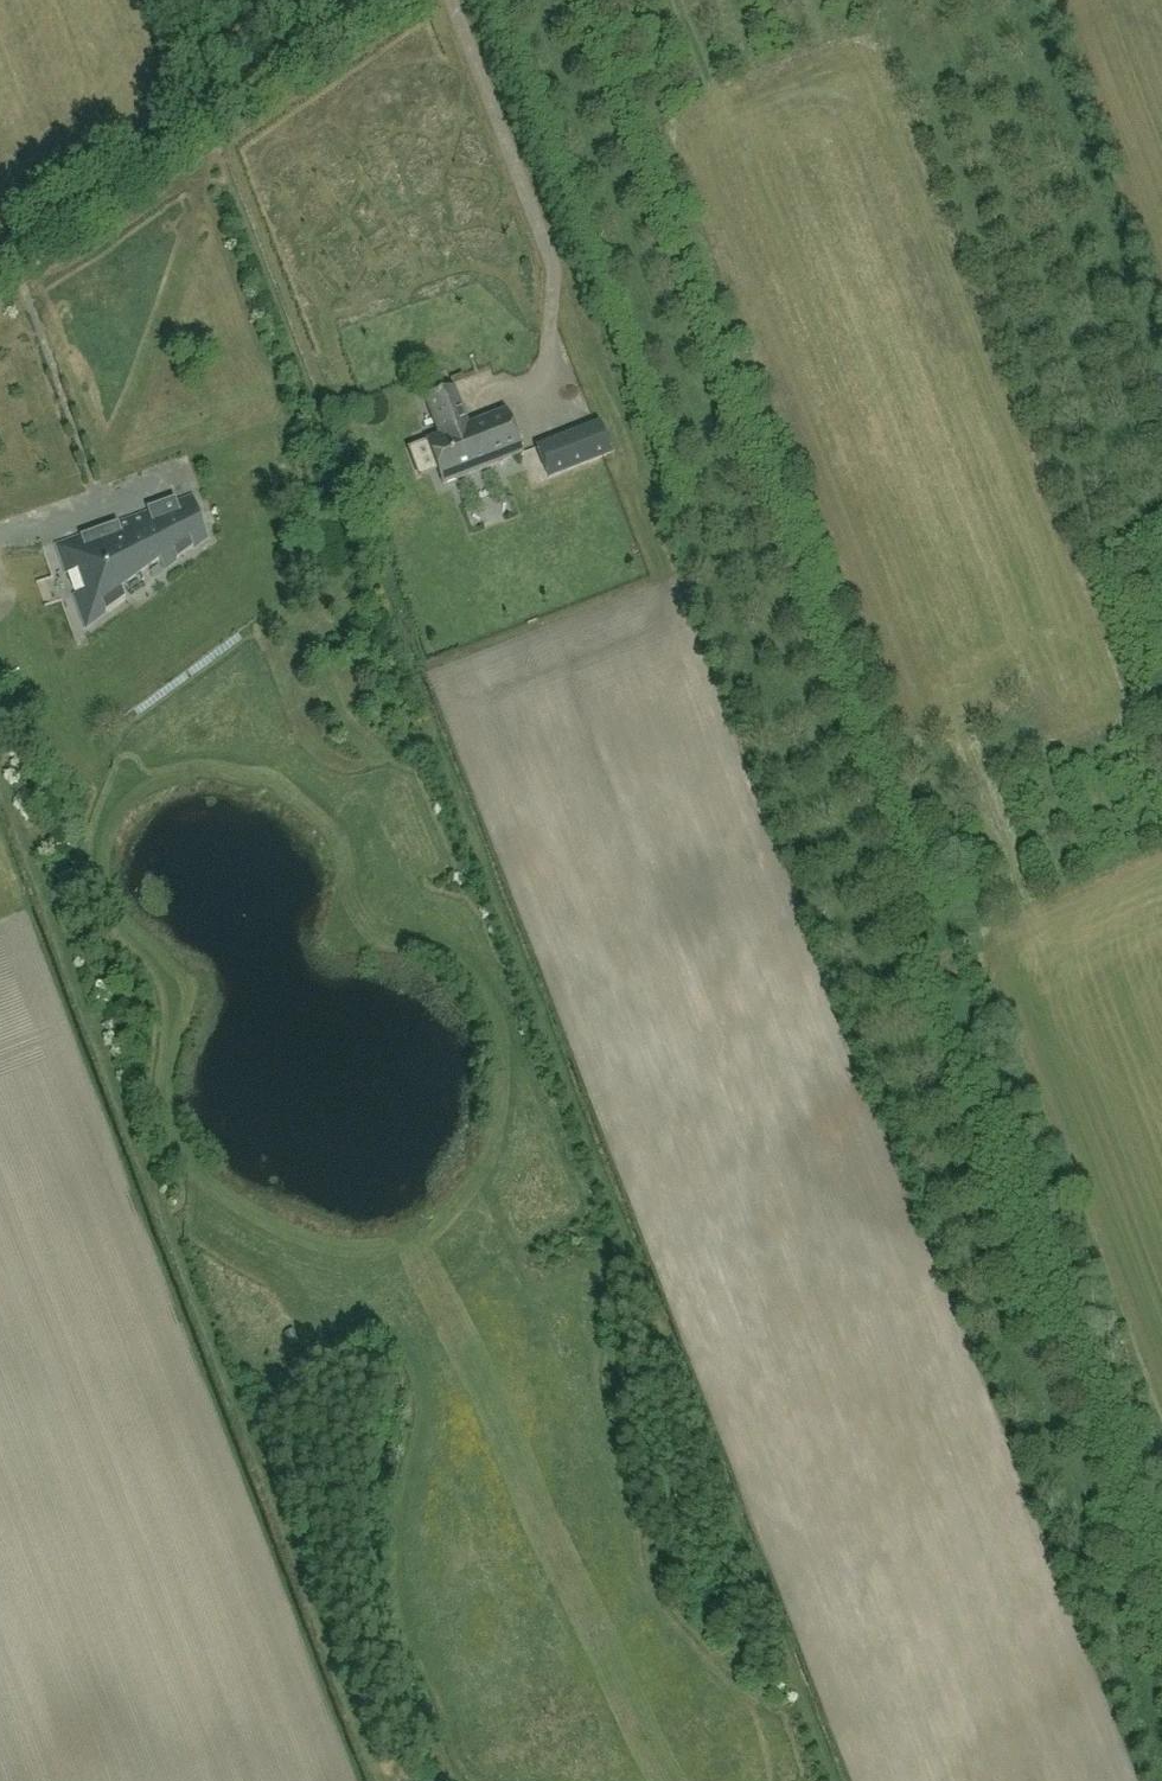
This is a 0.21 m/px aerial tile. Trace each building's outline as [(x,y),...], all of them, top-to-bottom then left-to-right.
[(467,421),(455,388),(426,398),(439,435),(426,441),(442,481),(519,451),(502,408),(467,421)] [(611,453),(599,423),(537,447),(549,477),(611,453)] [(174,504),(172,499),(154,506),(156,511),(113,526),(115,529),(99,535),(97,530),(77,537),(78,538),(55,547),(64,574),(78,569),(86,591),(72,596),(83,627),(122,599),(118,587),(157,558),(161,570),(203,539),(189,499),(174,504)]
